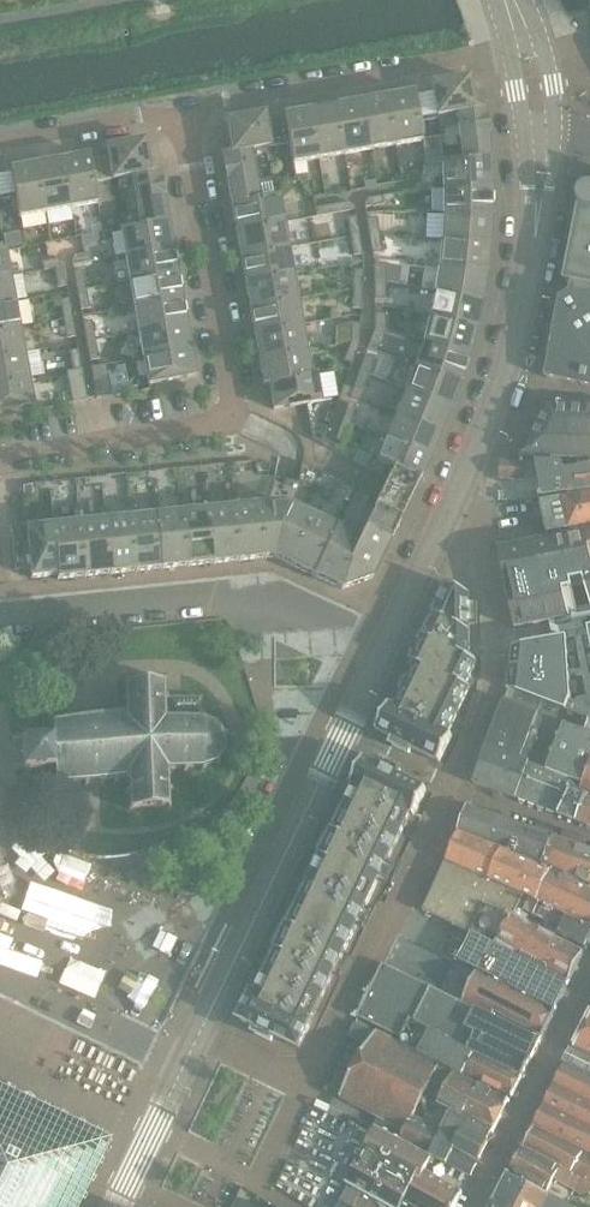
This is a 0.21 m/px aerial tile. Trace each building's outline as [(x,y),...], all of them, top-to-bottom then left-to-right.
[(433,93),(415,97),(414,97),(418,123),(419,123),(439,120),(439,117),(458,114),(458,113),(475,110),(475,109),(469,78),(431,85),(433,93)] [(414,94),(388,98),(396,146),(423,141),(419,123),(418,123),(414,97),(415,97),(414,94)] [(388,98),(362,103),(371,151),(396,146),(388,98)] [(362,103),(336,107),(345,155),(371,151),(362,103)] [(336,107),(311,112),(319,160),(345,155),(336,107)] [(458,114),(463,161),(463,162),(491,160),(485,107),(475,109),(475,110),(458,113),(458,114)] [(284,117),(285,120),(286,120),(290,144),(289,144),(293,164),(319,160),(311,112),(284,117)] [(232,152),(252,149),(252,150),(251,150),(251,151),(289,144),(290,144),(286,120),(285,120),(267,123),(265,114),(227,121),(232,152)] [(108,156),(90,160),(89,160),(93,184),(94,184),(132,177),(132,176),(133,176),(133,175),(150,172),(145,141),(107,147),(108,156)] [(252,149),(232,152),(223,154),(232,206),(260,201),(260,200),(279,197),(275,178),(257,181),(251,151),(251,150),(252,150),(252,149)] [(89,156),(63,161),(71,209),(98,204),(94,184),(93,184),(89,160),(90,160),(89,156)] [(443,162),(444,189),(493,188),(491,160),(463,162),(463,161),(443,162)] [(63,161),(37,166),(46,214),(71,209),(63,161)] [(11,170),(11,174),(12,173),(17,198),(16,198),(19,218),(46,214),(37,166),(11,170)] [(132,176),(132,177),(141,226),(141,227),(169,222),(160,170),(150,172),(133,175),(133,176),(132,176)] [(16,198),(17,198),(12,173),(11,174),(0,176),(0,201),(16,198)] [(570,294),(589,298),(589,186),(586,186),(582,190),(579,195),(580,201),(564,281),(572,283),(570,294)] [(444,189),(444,215),(493,216),(493,188),(444,189)] [(260,201),(232,206),(237,232),(285,223),(280,196),(279,197),(260,200),(260,201)] [(364,204),(365,209),(385,205),(383,196),(368,199),(364,204)] [(349,202),(335,205),(336,214),(356,210),(355,206),(349,202)] [(336,214),(335,205),(316,208),(317,217),(336,214)] [(444,215),(443,241),(491,245),(493,216),(444,215)] [(348,218),(351,237),(360,236),(357,217),(348,218)] [(367,220),(370,237),(380,236),(377,218),(367,220)] [(121,230),(126,256),(174,248),(169,222),(141,227),(141,226),(121,230)] [(285,223),(237,232),(241,257),(289,249),(285,223)] [(360,236),(351,237),(355,257),(363,255),(360,236)] [(380,236),(370,237),(373,255),(383,253),(380,236)] [(443,241),(440,266),(488,273),(491,245),(443,241)] [(174,248),(126,256),(131,282),(178,273),(174,248)] [(289,249),(241,257),(246,283),(294,274),(289,249)] [(11,277),(6,250),(0,251),(0,279),(11,277)] [(73,262),(73,266),(93,262),(91,254),(76,256),(73,262)] [(44,271),(55,269),(64,267),(63,264),(57,260),(43,262),(44,271)] [(375,265),(375,283),(386,283),(386,265),(375,265)] [(440,266),(436,292),(484,301),(488,273),(440,266)] [(55,269),(58,288),(67,287),(64,267),(55,269)] [(74,272),(78,291),(87,290),(83,270),(74,272)] [(355,270),(354,290),(363,290),(364,271),(355,270)] [(178,273),(131,282),(135,307),(183,299),(178,273)] [(294,274),(246,283),(251,308),(298,300),(294,274)] [(0,279),(0,305),(16,302),(11,277),(0,279)] [(386,283),(375,283),(375,301),(386,301),(386,283)] [(87,290),(78,291),(81,310),(90,309),(87,290)] [(363,290),(354,290),(353,309),(362,310),(363,290)] [(436,292),(431,317),(478,328),(484,301),(436,292)] [(570,294),(569,294),(560,300),(545,378),(589,387),(589,298),(570,294)] [(61,301),(64,320),(73,319),(70,299),(61,301)] [(183,299),(135,307),(140,333),(187,325),(183,299)] [(298,300),(251,308),(255,334),(303,325),(298,300)] [(0,305),(0,332),(20,328),(16,302),(0,305)] [(375,314),(375,329),(387,331),(387,314),(375,314)] [(431,317),(424,342),(471,356),(478,328),(431,317)] [(73,319),(64,320),(68,339),(77,338),(73,319)] [(84,323),(87,342),(96,341),(92,321),(84,323)] [(352,323),(351,343),(360,345),(361,324),(352,323)] [(187,325),(140,333),(144,358),(192,350),(187,325)] [(303,325),(255,334),(260,359),(307,351),(303,325)] [(0,332),(0,358),(25,353),(20,328),(0,332)] [(387,331),(375,329),(370,344),(381,348),(387,331)] [(96,341),(87,342),(90,362),(99,360),(96,341)] [(424,342),(416,367),(462,383),(471,356),(424,342)] [(360,345),(351,343),(344,361),(353,364),(360,345)] [(70,352),(73,371),(82,370),(79,350),(70,352)] [(192,350),(144,358),(149,385),(197,376),(192,350)] [(307,351),(260,359),(264,386),(270,385),(269,384),(312,376),(312,375),(307,351)] [(0,358),(0,384),(29,379),(25,353),(0,358)] [(366,355),(360,372),(370,375),(376,358),(366,355)] [(112,396),(112,395),(107,365),(92,368),(97,399),(112,396)] [(416,367),(407,391),(452,409),(462,383),(416,367)] [(67,372),(73,402),(73,403),(88,401),(82,370),(73,371),(67,372)] [(370,375),(360,372),(354,388),(364,391),(370,375)] [(269,384),(270,385),(274,410),(322,402),(317,374),(312,375),(312,376),(269,384)] [(0,384),(0,412),(34,406),(29,379),(0,384)] [(407,391),(397,415),(442,433),(452,409),(407,391)] [(349,403),(343,421),(351,424),(358,406),(349,403)] [(521,458),(589,460),(589,406),(546,404),(521,458)] [(26,524),(11,526),(16,572),(30,570),(31,579),(57,576),(58,580),(84,577),(84,578),(86,578),(86,577),(110,575),(111,575),(112,575),(136,572),(136,573),(138,573),(138,572),(162,569),(162,570),(164,570),(164,569),(187,567),(188,567),(190,567),(189,567),(213,564),(213,565),(215,565),(215,564),(239,562),(241,562),(241,561),(265,559),(265,560),(267,559),(274,558),(291,566),(290,566),(291,567),(292,567),(314,577),(316,578),(342,590),(373,579),(420,481),(420,480),(378,463),(378,462),(371,459),(366,469),(382,477),(372,496),(304,464),(305,461),(305,459),(305,456),(305,453),(305,451),(304,448),(303,445),(303,443),(302,441),(299,437),(297,435),(293,432),(289,430),(253,412),(241,435),(274,451),(275,452),(277,453),(278,454),(278,455),(278,456),(278,458),(274,478),(268,477),(271,464),(270,464),(268,477),(259,475),(257,461),(156,472),(149,472),(22,485),(26,524)] [(397,415),(387,439),(432,457),(442,433),(397,415)] [(351,424),(343,421),(336,440),(345,443),(351,424)] [(311,423),(310,423),(313,439),(323,445),(323,444),(329,429),(311,423)] [(387,439),(378,462),(378,463),(420,480),(420,481),(422,482),(432,457),(387,439)] [(525,465),(520,464),(501,463),(500,480),(524,481),(525,465)] [(543,498),(543,499),(589,491),(589,467),(565,471),(564,464),(537,463),(543,498)] [(548,533),(548,534),(570,529),(589,525),(589,494),(564,499),(541,503),(548,533)] [(585,532),(499,550),(516,629),(576,616),(577,623),(589,620),(589,550),(585,532)] [(379,729),(377,733),(395,741),(392,747),(410,755),(412,749),(440,762),(453,736),(448,734),(471,687),(466,685),(478,661),(470,658),(470,633),(471,632),(470,632),(470,626),(479,626),(479,604),(470,604),(470,596),(471,595),(448,585),(444,594),(439,591),(434,601),(439,604),(433,616),(435,616),(425,637),(424,636),(411,663),(415,665),(394,708),(390,706),(388,710),(383,707),(374,727),(379,729)] [(589,719),(589,720),(589,628),(565,633),(565,639),(514,648),(509,690),(589,719)] [(12,737),(13,743),(23,742),(24,765),(14,765),(15,771),(25,771),(26,777),(31,777),(31,770),(55,769),(56,781),(52,785),(55,788),(59,783),(70,783),(70,787),(74,787),(74,782),(84,782),(85,786),(89,786),(88,781),(99,780),(99,785),(103,784),(103,780),(113,779),(114,783),(118,783),(117,778),(125,778),(125,780),(129,780),(129,790),(125,790),(125,794),(129,793),(130,806),(127,809),(130,811),(133,808),(166,807),(169,810),(171,807),(168,805),(168,792),(172,792),(172,788),(168,788),(167,778),(169,778),(169,769),(183,769),(183,773),(187,773),(187,769),(201,768),(201,772),(205,772),(204,768),(214,764),(217,767),(220,765),(217,762),(223,752),(227,753),(228,750),(224,749),(224,738),(227,737),(226,733),(222,735),(216,726),(218,723),(216,721),(213,724),(203,720),(203,717),(202,716),(202,698),(169,698),(169,697),(164,697),(164,685),(167,682),(164,680),(162,683),(128,684),(125,681),(122,684),(125,687),(125,700),(121,701),(121,704),(125,704),(126,714),(115,715),(114,710),(110,711),(111,715),(100,716),(100,712),(96,712),(96,717),(86,718),(85,713),(81,714),(82,718),(71,719),(71,715),(67,716),(67,720),(55,721),(51,718),(49,722),(53,725),(54,734),(30,736),(29,729),(23,730),(24,736),(12,737)] [(547,770),(531,763),(532,761),(522,757),(539,714),(504,700),(487,745),(474,784),(516,799),(559,815),(589,828),(589,800),(570,791),(566,790),(570,779),(547,770)] [(589,800),(589,720),(589,719),(585,731),(539,714),(522,757),(532,761),(531,763),(547,770),(570,779),(566,790),(570,791),(589,800)] [(312,1023),(312,1022),(334,975),(342,979),(351,959),(344,955),(356,928),(364,932),(374,912),(366,909),(379,881),(386,885),(396,865),(388,862),(411,815),(414,816),(427,790),(399,777),(402,771),(385,763),(382,768),(364,760),(352,787),(356,789),(335,832),(334,831),(332,835),(324,831),(315,851),(323,854),(321,858),(322,859),(314,856),(305,875),(313,878),(300,906),(292,902),(283,922),(291,925),(290,926),(289,925),(287,928),(280,925),(270,944),(278,948),(276,952),(278,952),(257,996),(252,994),(240,1020),(257,1029),(255,1034),(272,1043),(275,1037),(300,1049),(312,1023)] [(509,850),(543,864),(554,837),(468,808),(460,831),(509,850)] [(459,832),(447,861),(490,879),(531,898),(536,900),(541,902),(589,926),(589,891),(541,868),(501,851),(502,849),(459,832)] [(543,864),(589,884),(589,850),(554,837),(543,864)] [(424,911),(424,912),(473,934),(569,983),(584,953),(523,923),(513,918),(517,911),(524,897),(446,863),(424,911)] [(536,900),(531,898),(527,908),(529,913),(534,915),(541,902),(536,900)] [(541,902),(534,915),(548,922),(546,927),(587,948),(589,942),(589,926),(541,902)] [(523,923),(526,916),(517,911),(513,918),(523,923)] [(473,934),(459,961),(489,976),(555,1012),(569,983),(473,934)] [(383,964),(357,1017),(401,1039),(411,1018),(469,1052),(469,1051),(523,1076),(541,1041),(502,1021),(501,1021),(493,1017),(477,1009),(462,1003),(383,964)] [(478,971),(462,1003),(477,1009),(493,1017),(496,1012),(543,1037),(555,1012),(478,971)] [(573,1048),(589,1057),(589,1015),(573,1048)] [(401,1039),(401,1040),(402,1045),(463,1076),(465,1074),(512,1097),(523,1076),(469,1051),(469,1052),(411,1018),(401,1039)] [(354,1025),(348,1038),(369,1046),(375,1035),(354,1025)] [(401,1045),(391,1040),(376,1033),(375,1034),(375,1035),(369,1046),(356,1070),(341,1097),(383,1119),(405,1130),(440,1065),(401,1045)] [(377,1129),(472,1176),(510,1101),(463,1077),(440,1065),(405,1130),(383,1119),(377,1129)] [(534,1126),(588,1153),(589,1155),(589,1078),(565,1065),(534,1126)] [(121,1144),(0,1087),(0,1206),(91,1206),(121,1144)] [(510,1173),(546,1194),(554,1178),(587,1198),(589,1194),(589,1157),(533,1127),(509,1173),(510,1173)] [(428,1155),(377,1129),(347,1185),(388,1206),(401,1206),(404,1201),(415,1206),(456,1206),(463,1193),(420,1170),(428,1155)] [(566,1204),(546,1194),(508,1175),(505,1181),(511,1184),(503,1200),(504,1205),(503,1206),(571,1206),(566,1204)] [(347,1185),(341,1201),(352,1206),(388,1206),(347,1185)]
